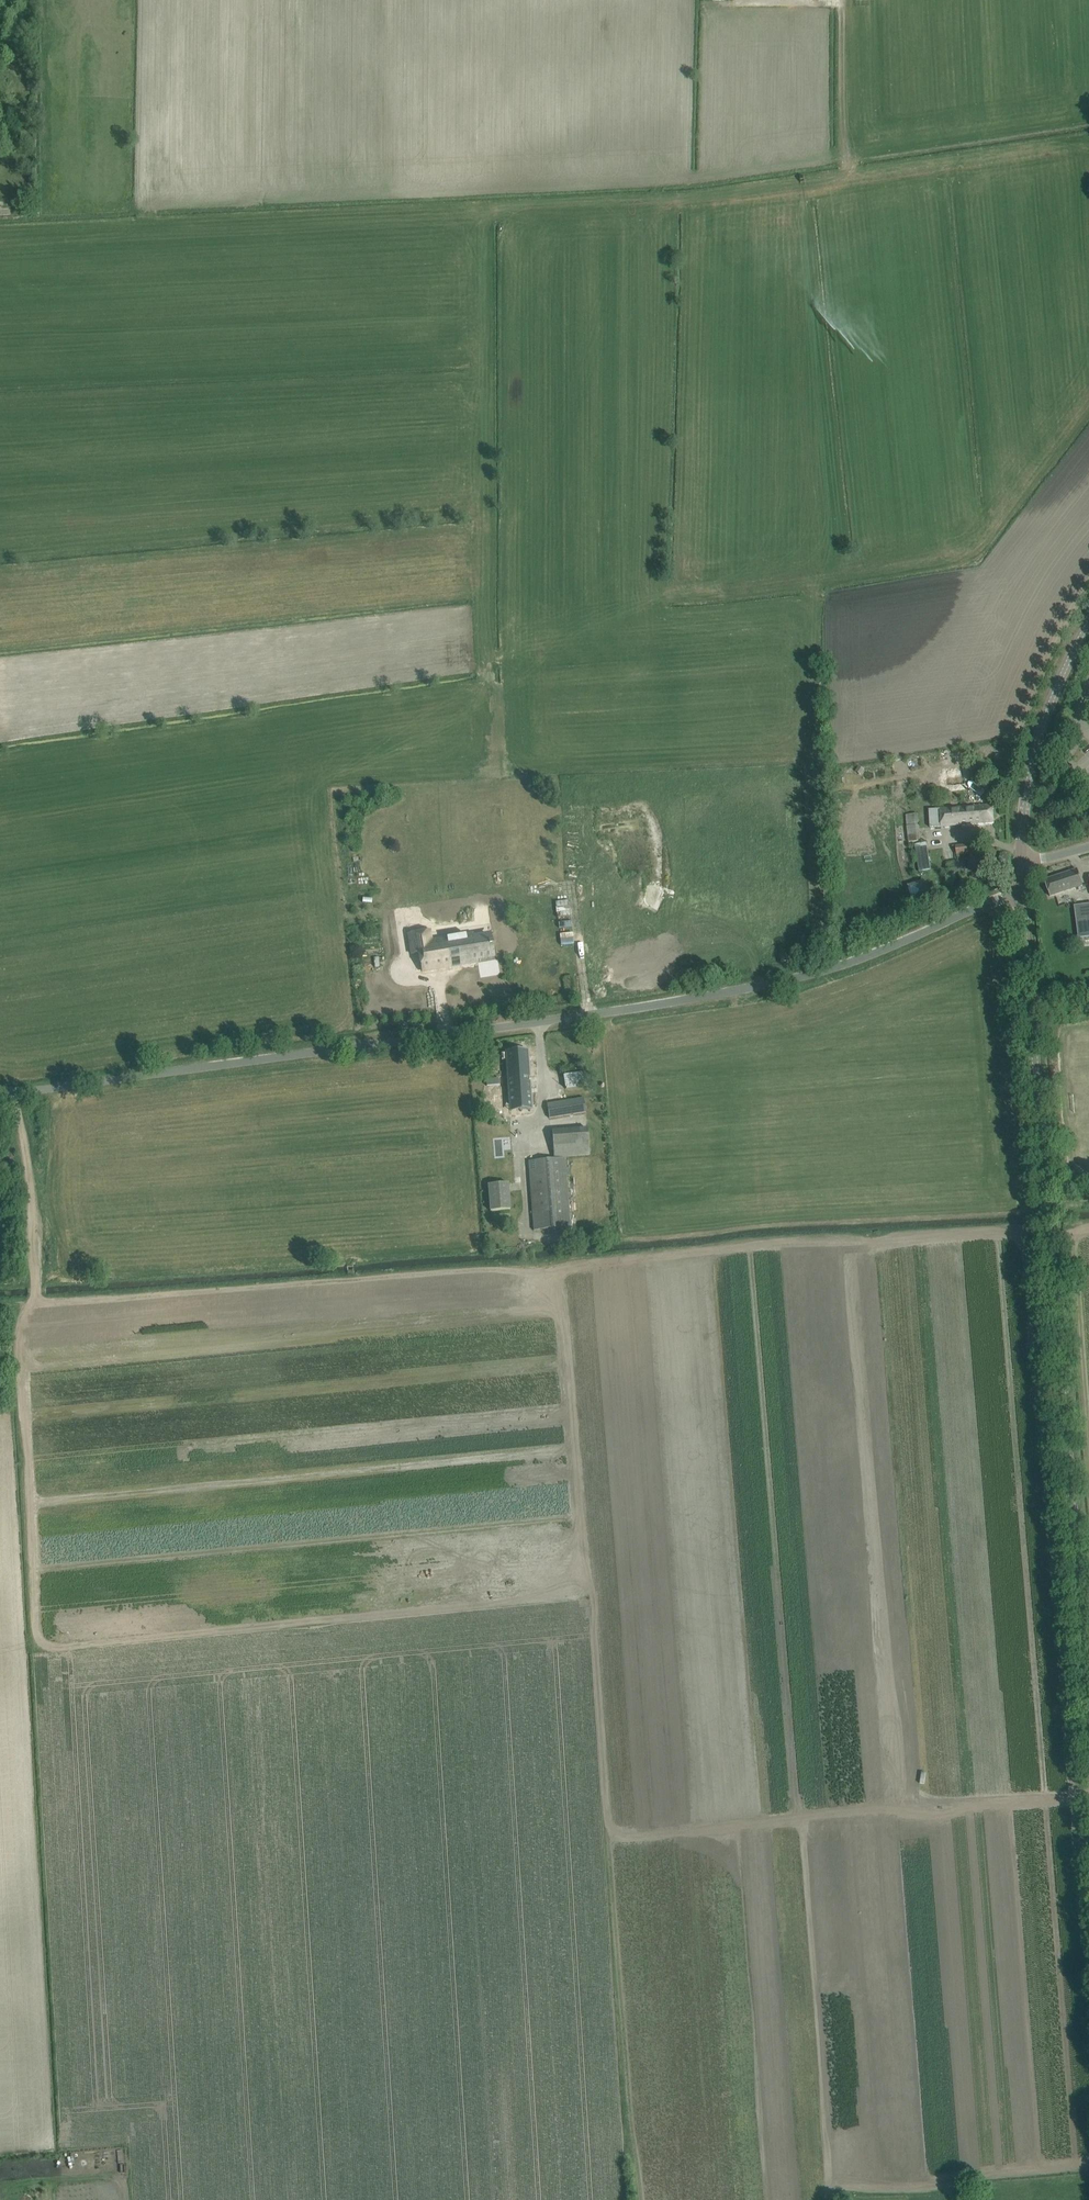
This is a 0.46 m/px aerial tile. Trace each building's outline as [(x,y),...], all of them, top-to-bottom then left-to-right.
[(930,827),(993,823),(992,805),(929,810),(930,827)] [(917,814),(906,816),(910,842),(921,841),(917,814)] [(931,870),(927,843),(915,845),(919,872),(931,870)] [(974,852),(973,843),(952,846),(953,850),(956,849),(957,854),(974,852)] [(946,862),(948,873),(965,871),(964,860),(946,862)] [(1045,880),(1050,896),(1083,885),(1077,869),(1045,880)] [(930,898),(930,883),(913,883),(912,898),(930,898)] [(571,899),(558,901),(560,913),(573,911),(571,899)] [(1088,937),(1084,905),(1075,906),(1079,938),(1088,937)] [(423,932),(408,934),(411,954),(419,953),(422,972),(449,967),(448,963),(492,956),(489,935),(468,938),(467,934),(424,941),(423,932)] [(474,985),(461,986),(462,993),(475,991),(474,985)] [(511,1105),(521,1104),(521,1109),(520,1109),(520,1110),(531,1109),(527,1064),(526,1064),(525,1051),(509,1052),(510,1065),(508,1065),(511,1105)] [(588,1071),(565,1073),(566,1087),(590,1085),(588,1071)] [(486,1079),(487,1086),(500,1084),(499,1078),(486,1079)] [(586,1112),(584,1098),(547,1104),(549,1118),(586,1112)] [(588,1126),(553,1128),(554,1157),(590,1157),(588,1126)] [(529,1161),(529,1172),(533,1230),(570,1228),(565,1158),(529,1161)] [(494,1210),(515,1208),(512,1181),(491,1183),(494,1210)]
